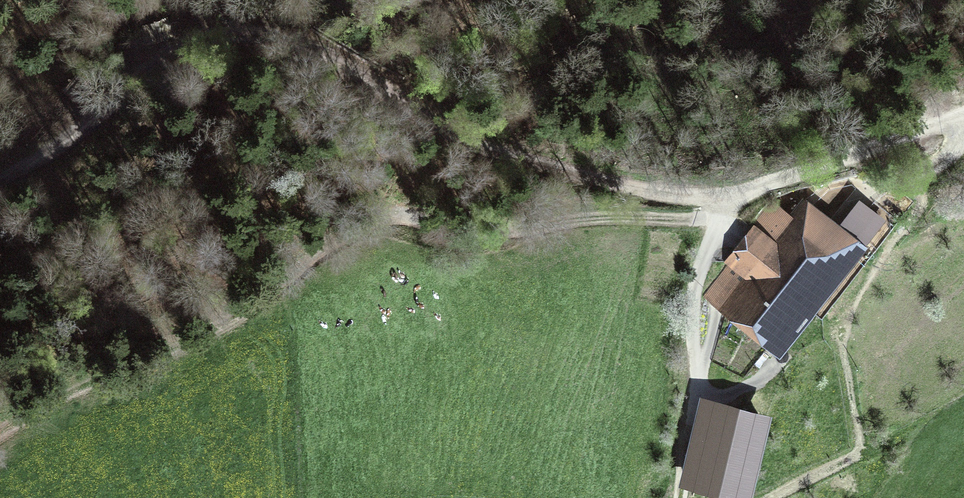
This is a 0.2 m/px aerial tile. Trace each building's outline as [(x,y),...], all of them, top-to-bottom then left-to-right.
[(736,265),(711,299),(779,349),(858,242),(803,202),(791,218),(776,207),(759,231),(752,227),(728,259),(736,265)] [(721,425),(700,421),(689,478),(710,482),(716,454),(742,459),(752,410),(725,405),(721,425)]
